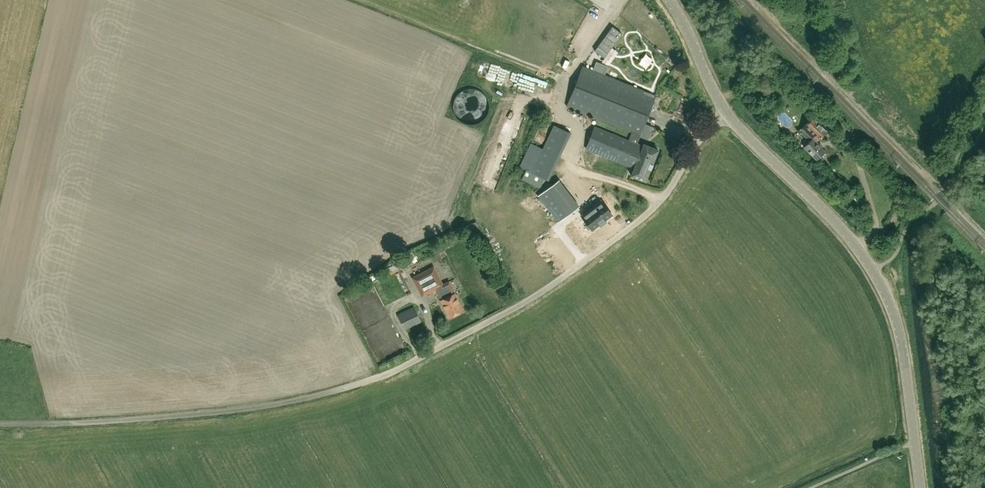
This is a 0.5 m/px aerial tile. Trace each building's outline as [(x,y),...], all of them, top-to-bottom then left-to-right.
[(572,5),(596,19),(600,12),(580,0),(574,0),(572,5)] [(622,33),(612,26),(594,50),(604,58),(622,33)] [(512,80),(515,73),(509,71),(511,67),(498,62),(494,73),(512,80)] [(637,143),(656,95),(582,66),(566,106),(632,132),(629,140),(637,143)] [(457,105),(480,115),(490,91),(467,81),(457,105)] [(816,142),(826,131),(813,118),(801,130),(806,135),(807,134),(812,139),(804,146),(816,158),(824,150),(816,142)] [(526,169),(521,179),(540,188),(544,178),(549,180),(560,156),(571,132),(554,124),(542,148),(531,143),(519,166),(526,169)] [(637,143),(629,140),(595,126),(586,148),(634,167),(631,174),(646,180),(658,150),(643,144),(643,145),(637,143)] [(578,206),(566,189),(559,180),(538,196),(558,221),(578,206)] [(855,190),(848,194),(857,210),(867,204),(860,192),(857,193),(855,190)] [(605,219),(612,214),(602,201),(581,216),(592,230),(599,224),(600,225),(606,221),(605,219)] [(433,266),(430,268),(412,277),(422,296),(436,289),(441,299),(449,317),(463,310),(449,281),(443,284),(433,266)] [(422,321),(414,306),(397,314),(405,330),(422,321)]
